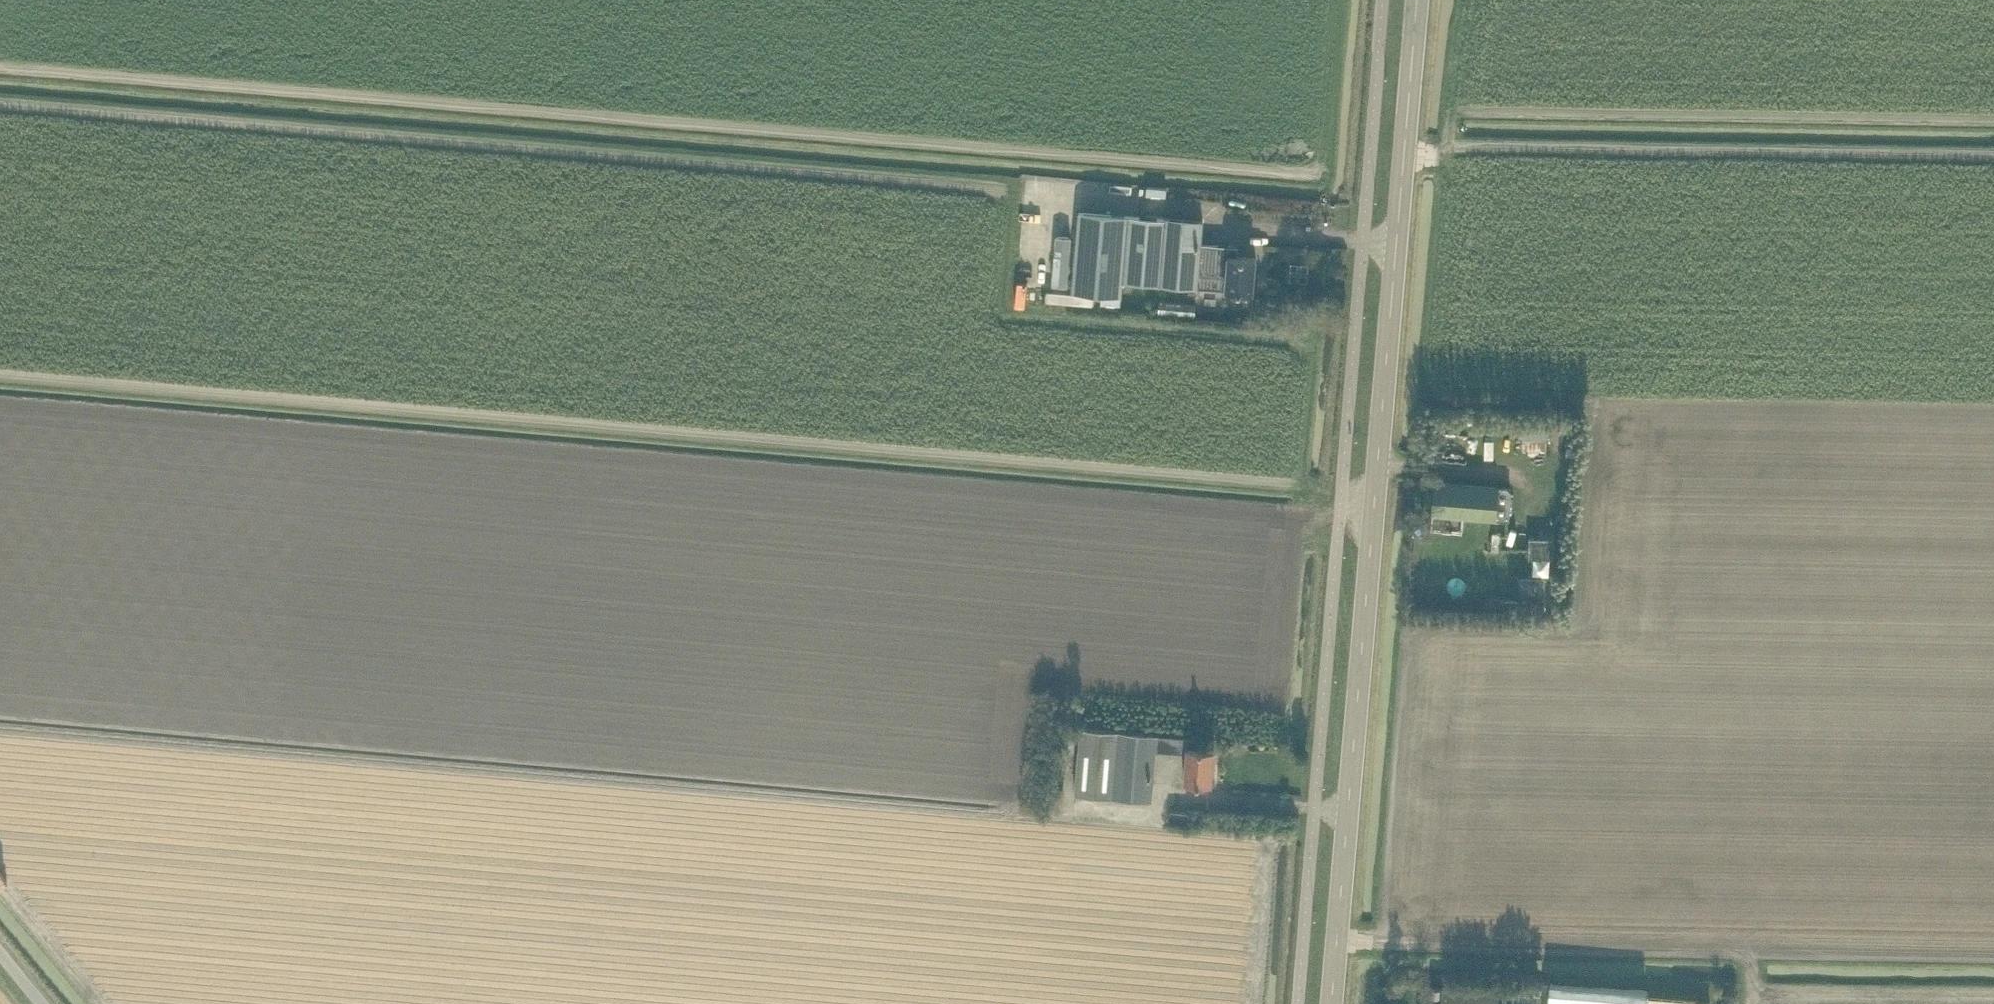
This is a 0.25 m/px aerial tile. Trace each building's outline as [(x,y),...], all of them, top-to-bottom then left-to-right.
[(1166,218),(1166,219),(1081,211),(1075,291),(1125,294),(1126,277),(1160,280),(1160,287),(1168,288),(1167,291),(1192,293),(1193,284),(1199,285),(1200,271),(1214,272),(1215,258),(1229,259),(1228,287),(1255,290),(1258,256),(1238,254),(1238,245),(1202,242),(1203,221),(1166,218)] [(1026,273),(1025,297),(1037,298),(1038,273),(1026,273)] [(1195,314),(1196,302),(1160,299),(1159,311),(1195,314)] [(1498,485),(1454,481),(1436,479),(1433,512),(1495,517),(1498,485)] [(1561,519),(1530,514),(1524,548),(1539,550),(1538,557),(1553,560),(1561,519)] [(1501,522),(1500,541),(1510,541),(1511,523),(1501,522)] [(1546,575),(1520,575),(1520,597),(1506,597),(1506,609),(1545,610),(1546,575)] [(1080,742),(1076,791),(1114,795),(1114,793),(1151,797),(1156,747),(1157,732),(1157,730),(1119,727),(1119,728),(1082,725),(1080,742)] [(1171,733),(1170,748),(1188,749),(1186,778),(1212,780),(1215,746),(1195,745),(1196,735),(1171,733)] [(1191,807),(1170,806),(1169,816),(1190,818),(1191,807)]
